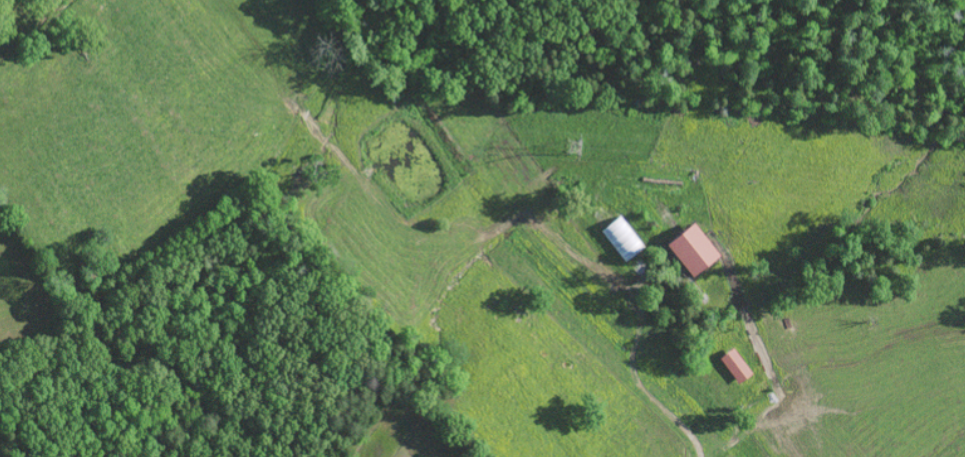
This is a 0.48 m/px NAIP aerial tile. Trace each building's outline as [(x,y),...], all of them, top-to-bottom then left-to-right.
[(625,263),(645,250),(625,217),(605,230),(625,263)] [(724,256),(698,223),(671,245),(697,278),(724,256)] [(755,374),(736,348),(723,358),(741,384),(755,374)]
